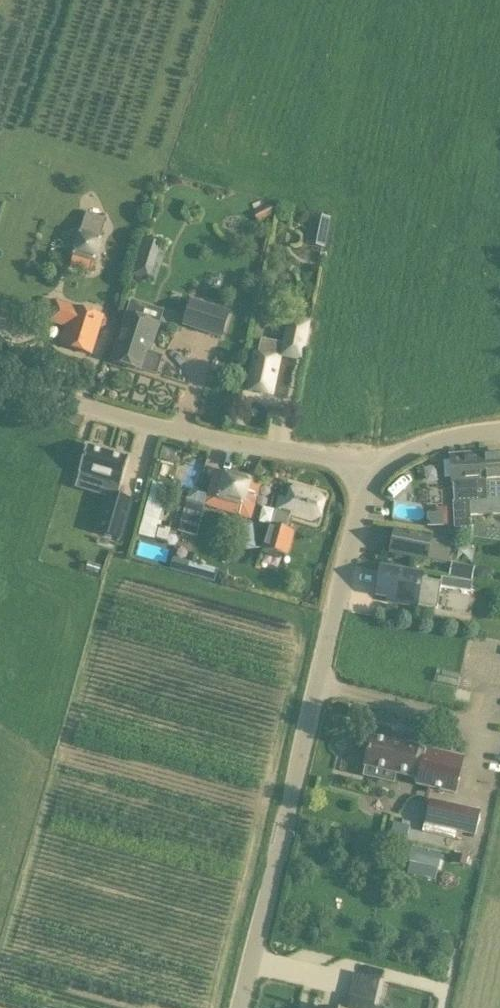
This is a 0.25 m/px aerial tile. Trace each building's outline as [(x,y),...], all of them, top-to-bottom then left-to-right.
[(100,239),(106,218),(86,213),(81,234),(100,239)] [(330,220),(313,217),(308,244),(324,248),(330,220)] [(70,257),(72,258),(70,266),(89,271),(91,263),(96,264),(103,240),(76,233),(70,257)] [(148,238),(135,274),(153,280),(166,244),(148,238)] [(192,302),(184,326),(222,338),(230,314),(192,302)] [(50,323),(65,328),(59,346),(91,356),(103,318),(56,303),(50,323)] [(147,352),(151,341),(154,342),(159,325),(140,319),(144,307),(131,303),(112,362),(141,371),(157,376),(163,358),(147,352)] [(254,357),(248,390),(271,395),(278,362),(276,361),(277,357),(300,361),(307,326),(289,322),(285,346),(261,341),(258,358),(254,357)] [(134,458),(91,445),(86,462),(85,468),(128,481),(134,458)] [(485,484),(486,491),(487,493),(487,501),(484,501),(484,502),(469,502),(470,507),(470,512),(471,537),(470,516),(499,514),(499,453),(484,454),(486,484),(485,484)] [(487,493),(486,491),(485,484),(486,484),(484,454),(450,456),(451,484),(452,484),(453,502),(452,502),(454,533),(471,537),(470,512),(470,507),(469,502),(484,502),(484,501),(487,501),(487,493)] [(249,518),(260,485),(215,471),(204,504),(249,518)] [(272,525),(268,524),(261,549),(288,557),(295,533),(286,530),(291,516),(318,523),(325,495),(293,487),(290,500),(280,498),(276,512),(272,525)] [(132,506),(117,502),(107,534),(122,538),(132,506)] [(433,514),(433,525),(449,526),(450,515),(433,514)] [(158,530),(155,542),(166,545),(169,533),(158,530)] [(396,533),(392,553),(391,556),(429,563),(429,561),(446,564),(450,544),(456,545),(456,540),(432,535),(430,540),(396,533)] [(448,578),(472,583),(475,568),(452,564),(448,578)] [(213,581),(216,571),(192,565),(189,574),(213,581)] [(387,603),(416,607),(417,606),(436,609),(440,587),(469,592),(471,583),(442,578),(441,583),(421,580),(422,575),(381,568),(376,597),(388,599),(387,603)] [(365,764),(413,775),(412,779),(418,780),(416,786),(455,795),(463,757),(391,741),(390,744),(370,740),(365,764)] [(423,832),(447,838),(449,830),(458,832),(475,836),(480,812),(428,801),(423,824),(424,824),(423,832)] [(437,871),(440,856),(411,849),(407,865),(437,871)] [(276,964),(284,966),(290,944),(282,942),(276,964)] [(344,997),(378,1007),(385,979),(347,970),(341,989),(314,983),(309,995),(296,989),(289,1007),(341,1007),(344,997)]
